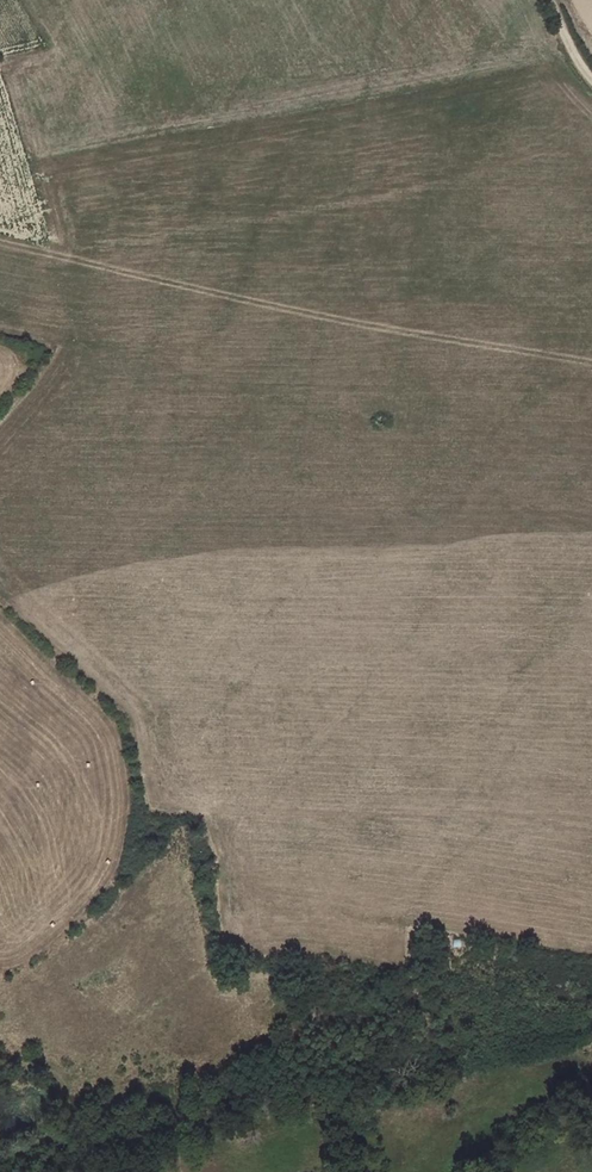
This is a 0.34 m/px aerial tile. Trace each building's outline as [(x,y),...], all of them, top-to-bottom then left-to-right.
[(385,429),(375,427),(374,437),(383,440),(385,429)]
